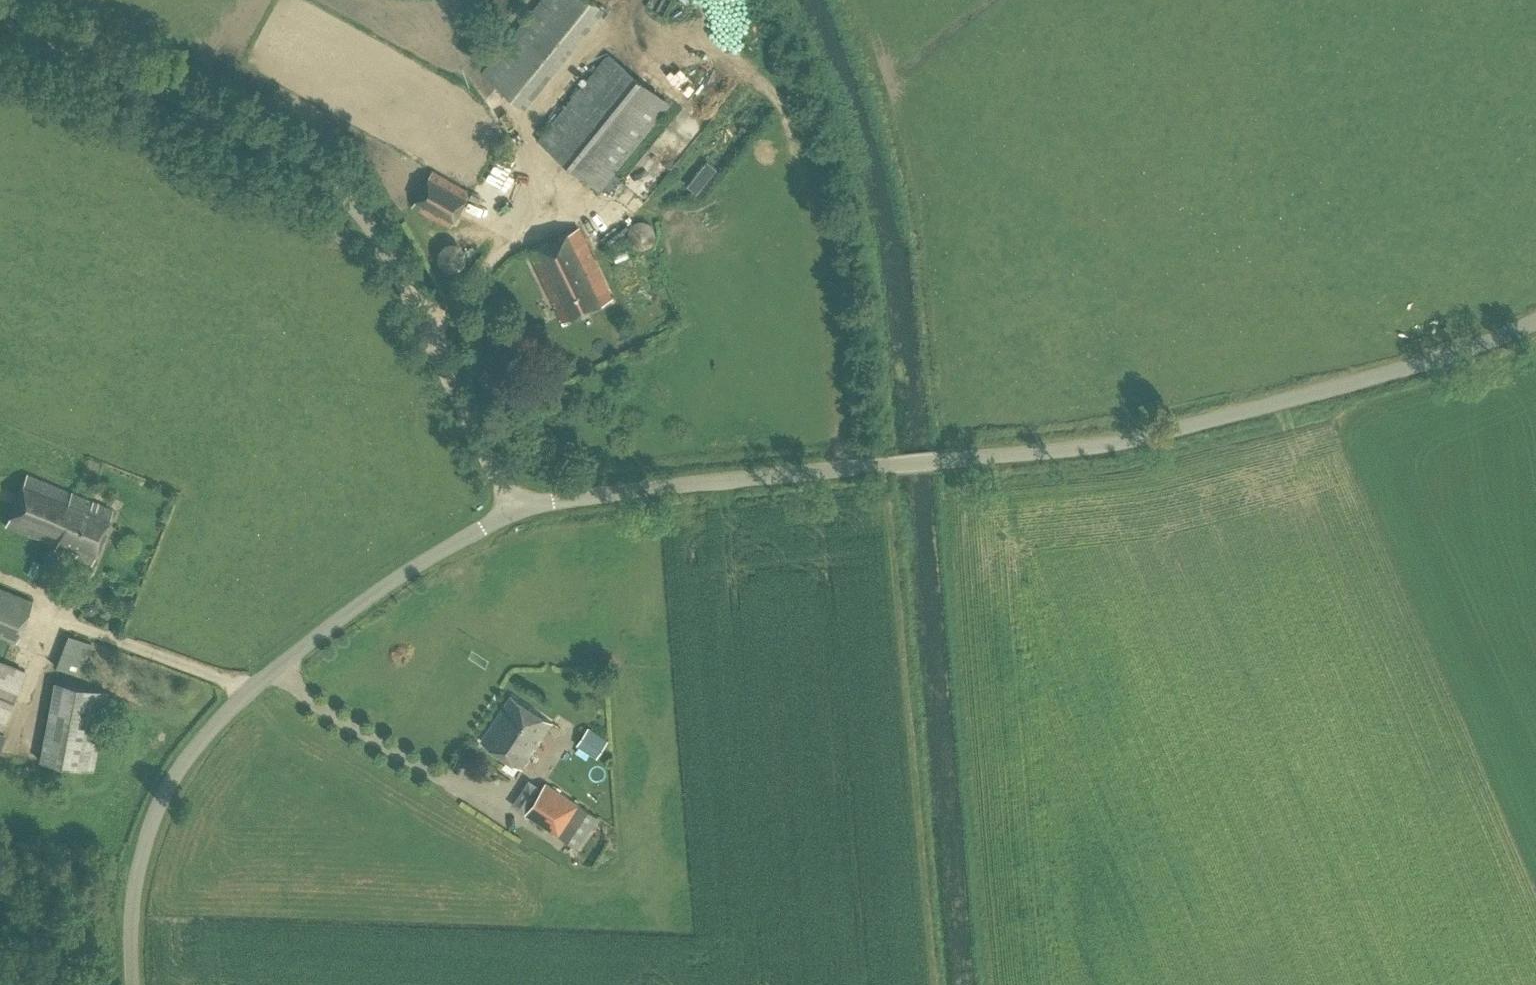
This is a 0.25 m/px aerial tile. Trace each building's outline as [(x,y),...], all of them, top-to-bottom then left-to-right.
[(511,30),(491,75),(519,88),(540,43),(511,30)] [(601,191),(670,104),(606,53),(537,140),(601,191)] [(688,76),(675,92),(691,106),(704,90),(688,76)] [(448,226),(468,191),(433,171),(414,206),(448,226)] [(563,322),(613,298),(580,228),(529,252),(563,322)] [(71,492),(27,474),(6,525),(56,546),(54,549),(91,564),(113,509),(72,491),(71,492)] [(33,601),(0,587),(0,637),(15,643),(33,601)] [(79,675),(91,643),(68,635),(56,666),(79,675)] [(24,670),(0,660),(0,727),(1,727),(24,670)] [(92,770),(107,691),(53,682),(39,761),(92,770)] [(523,769),(553,723),(511,696),(482,741),(523,769)] [(602,735),(590,753),(596,758),(608,740),(602,735)] [(581,850),(601,818),(544,781),(524,814),(581,850)]
